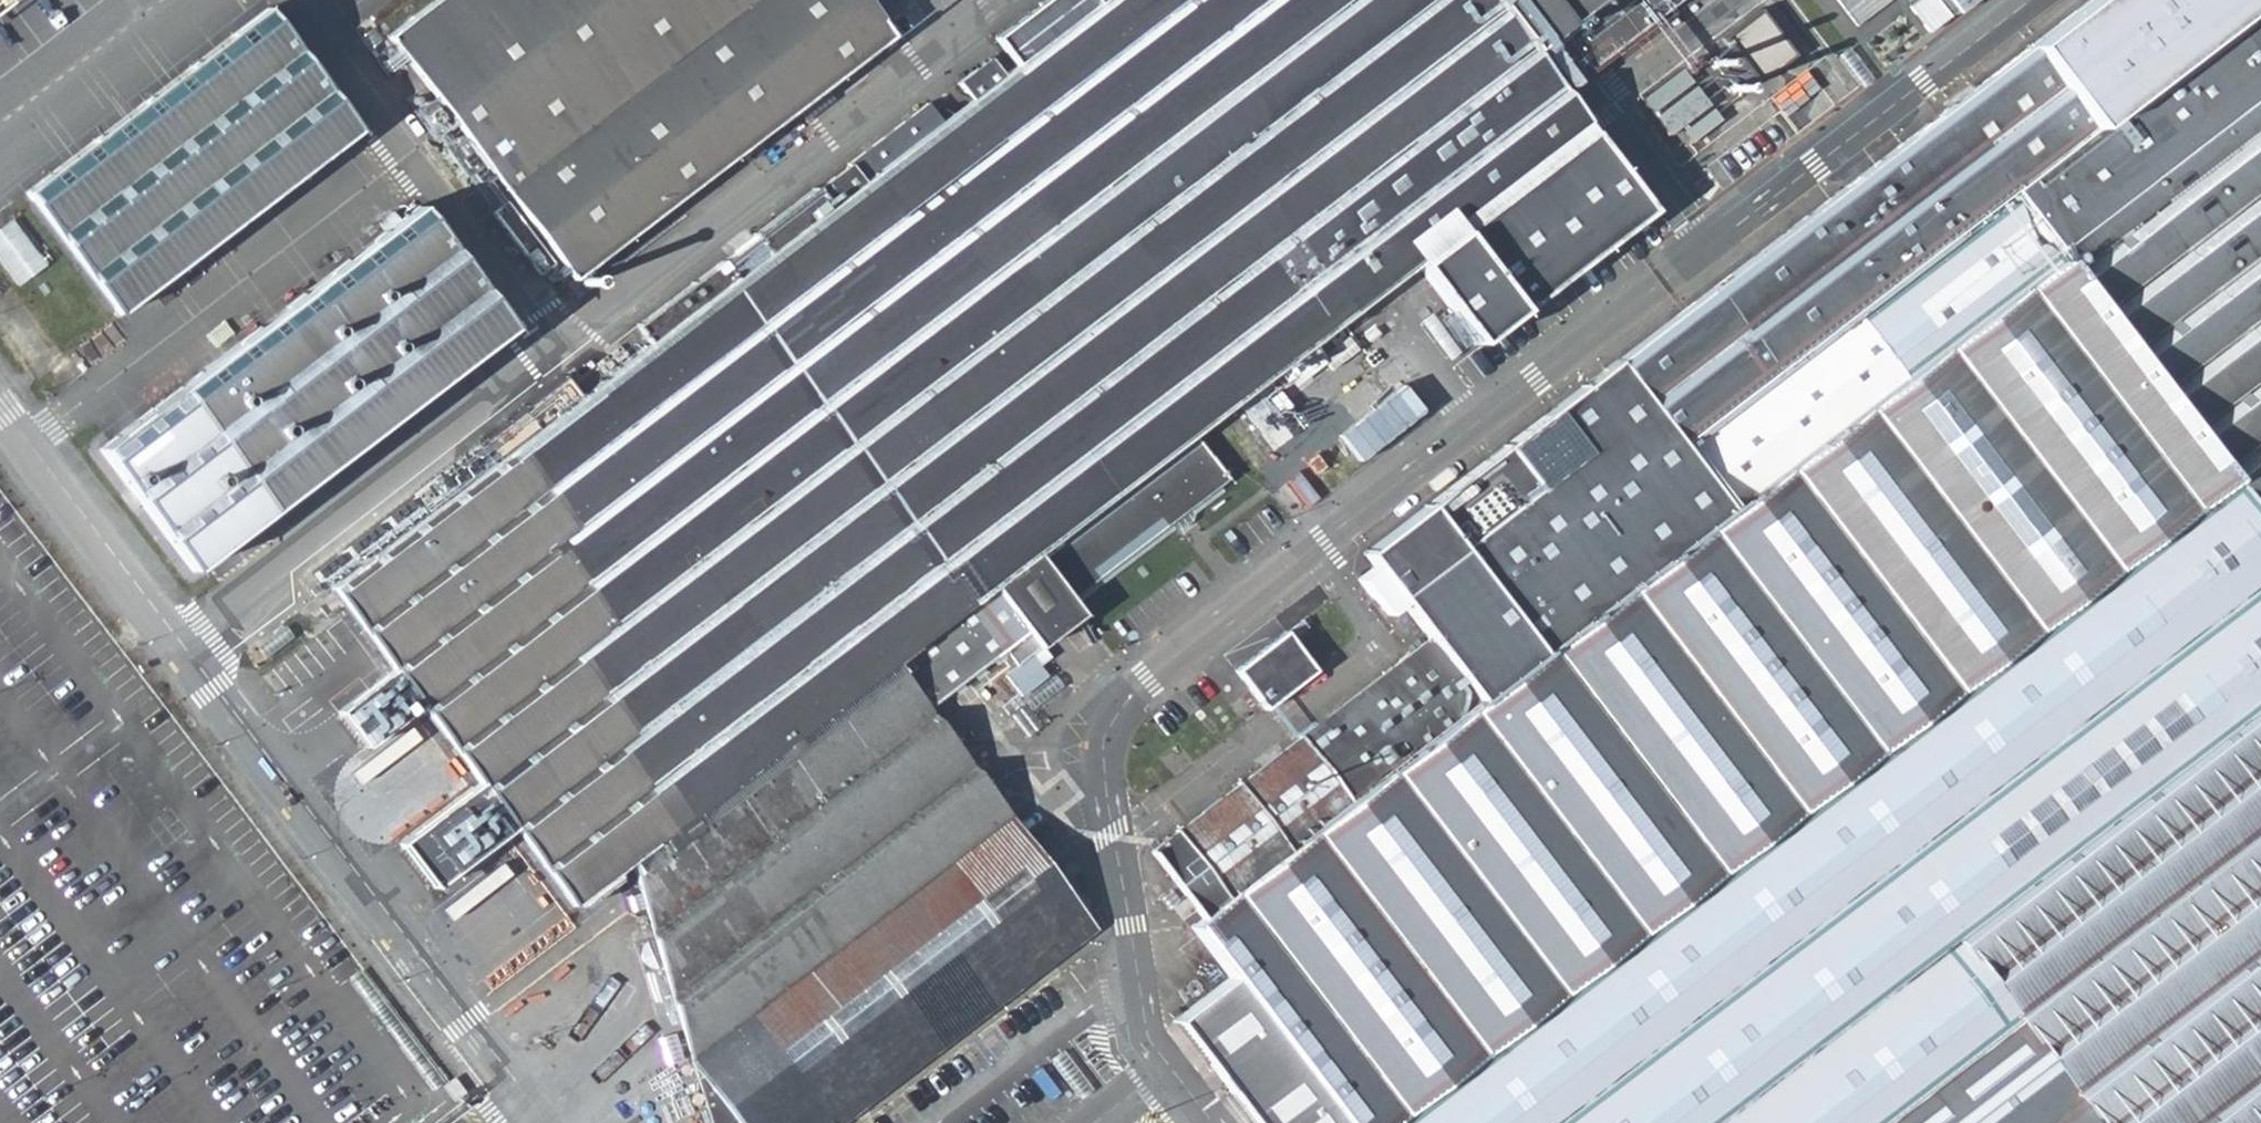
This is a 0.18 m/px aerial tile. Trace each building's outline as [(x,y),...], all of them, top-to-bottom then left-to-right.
[(1527,0),(1074,0),(329,596),(577,907),(633,862),(711,1122),(839,1122),(1096,926),(925,710),(1225,473),(1190,428),(1404,258),(1464,336),(1640,199),(1553,84),(1580,66),(1527,0)] [(394,29),(574,267),(924,0),(432,0),(394,29)] [(1623,357),(1687,440),(1154,850),(1194,927),(1233,976),(1178,1019),(1257,1122),(2260,1122),(2260,0),(2089,0),(1623,357)] [(1580,66),(1662,0),(1527,0),(1580,66)] [(1857,23),(1888,0),(1840,0),(1857,23)] [(1954,16),(1974,0),(1941,0),(1954,16)] [(1751,48),(1804,114),(1849,79),(1796,13),(1751,48)] [(255,17),(17,205),(114,326),(351,138),(255,17)] [(1662,104),(1676,137),(1716,120),(1703,87),(1662,104)] [(409,211),(97,460),(193,581),(506,332),(409,211)] [(46,266),(20,216),(0,226),(0,255),(15,283),(46,266)] [(1266,707),(1319,668),(1289,628),(1237,666),(1266,707)] [(432,1098),(445,1088),(388,1016),(376,1026),(432,1098)]
